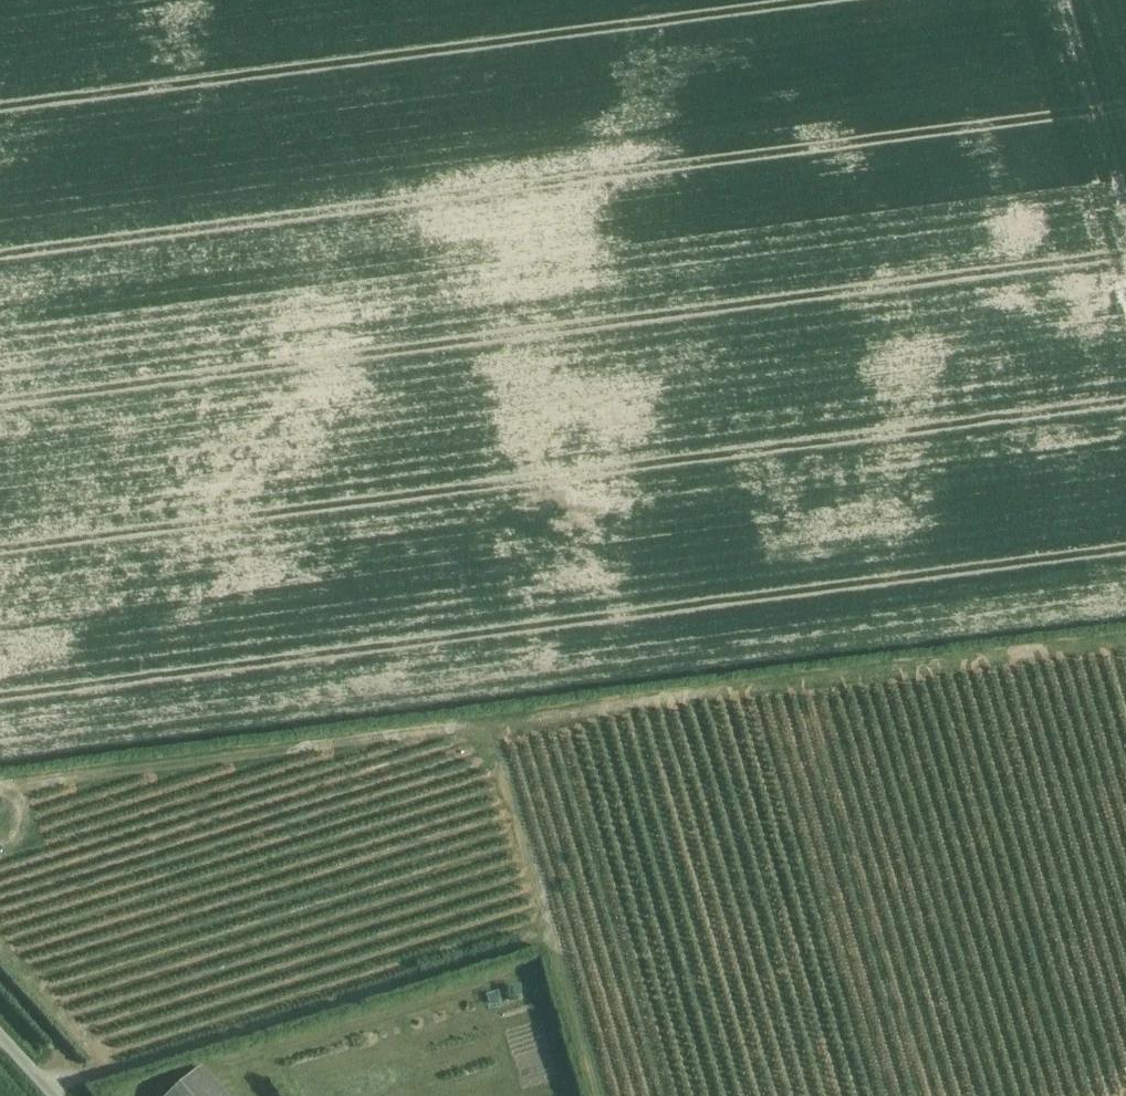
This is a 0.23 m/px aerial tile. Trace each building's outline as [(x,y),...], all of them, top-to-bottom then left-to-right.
[(167,1095),(228,1095),(202,1066),(167,1095)]
